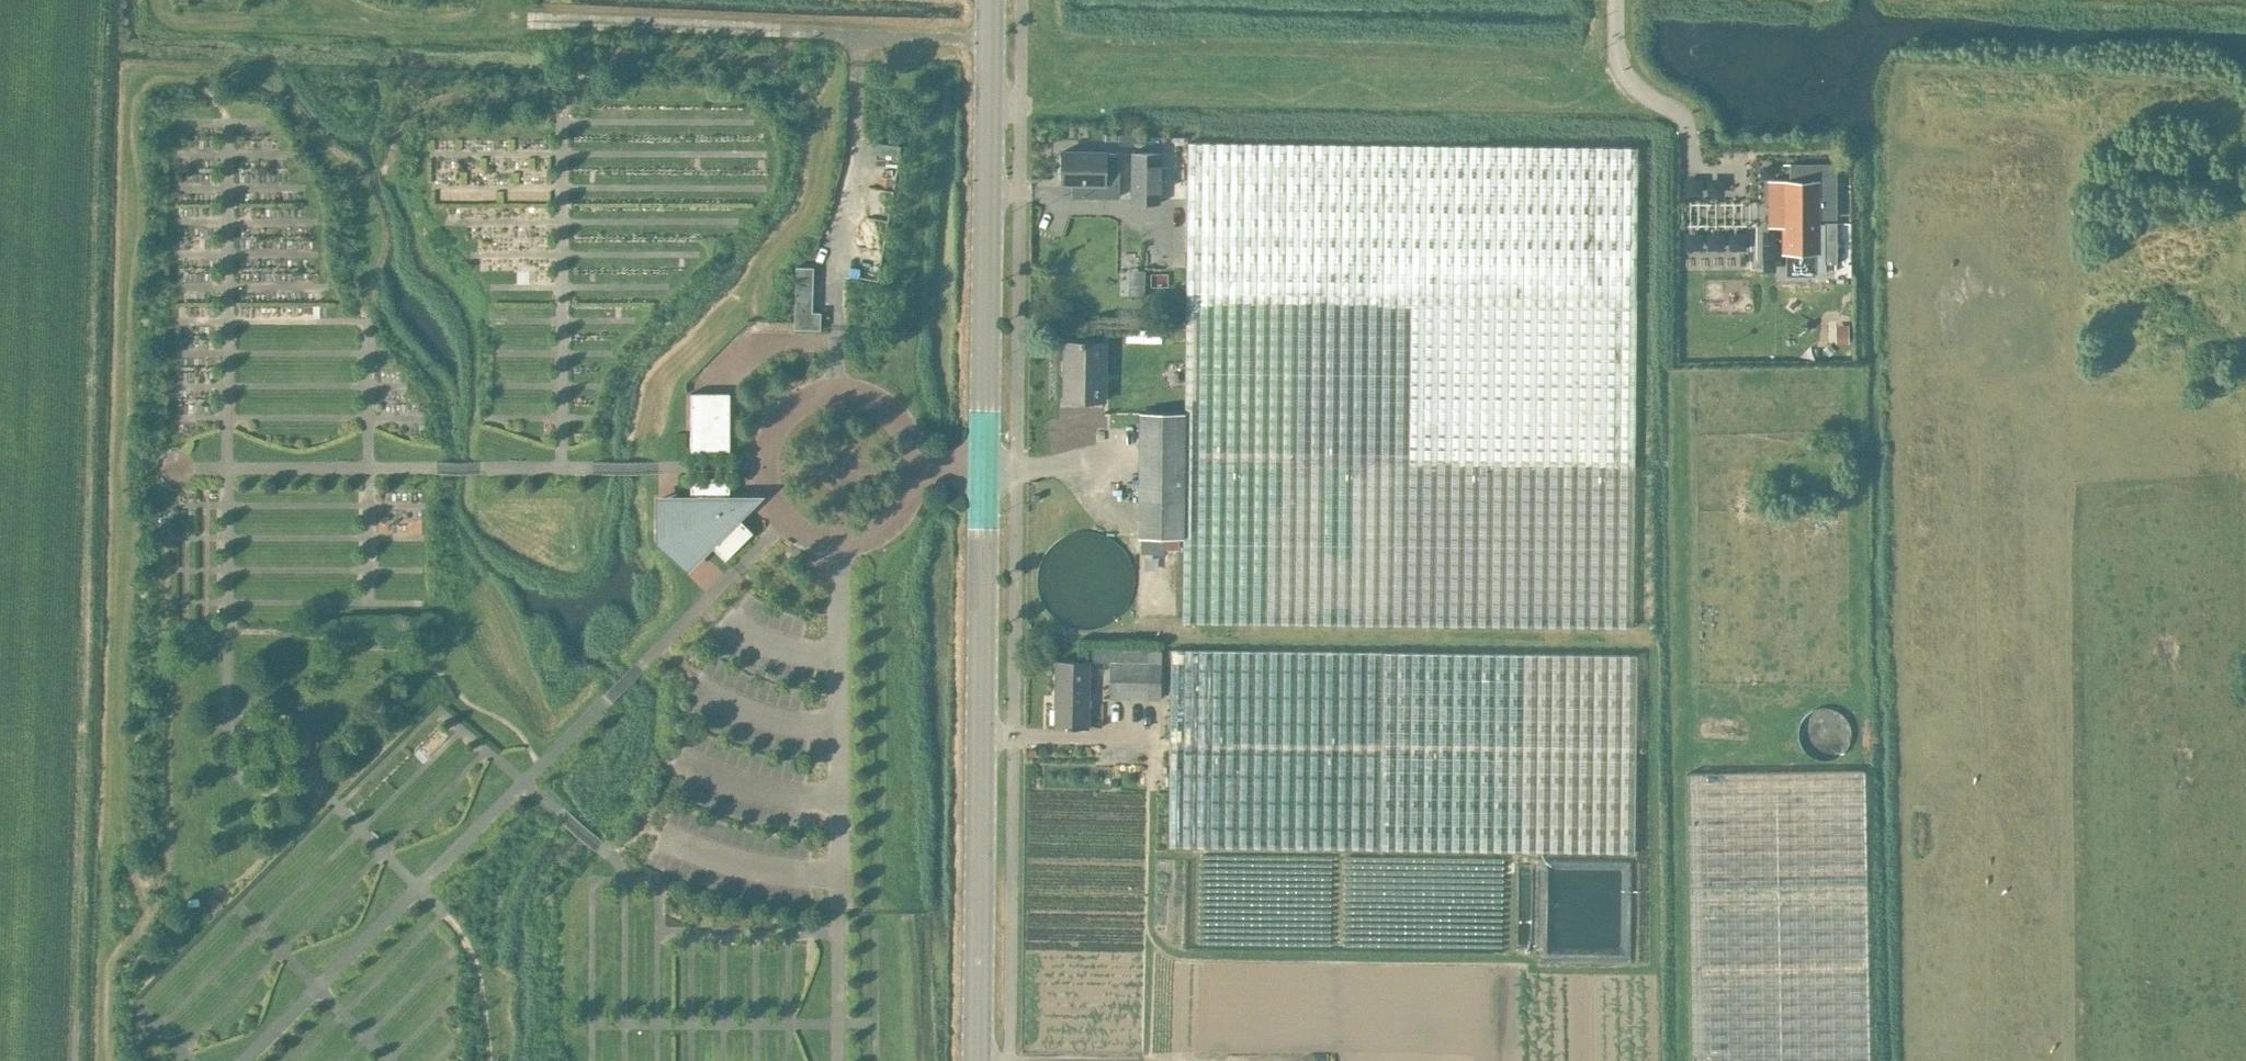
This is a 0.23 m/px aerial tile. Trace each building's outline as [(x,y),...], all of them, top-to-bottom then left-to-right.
[(1105,185),(1105,151),(1060,150),(1060,184),(1105,185)] [(1159,203),(1159,153),(1131,152),(1130,202),(1159,203)] [(1312,162),(1263,162),(1263,180),(1291,180),(1291,220),(1346,221),(1346,188),(1311,187),(1312,162)] [(1817,252),(1817,182),(1783,182),(1783,203),(1776,203),(1776,225),(1783,225),(1783,252),(1817,252)] [(820,329),(820,311),(812,311),(813,266),(795,266),(793,328),(820,329)] [(1384,296),(1371,296),(1371,357),(1407,357),(1407,305),(1430,305),(1430,276),(1384,276),(1384,296)] [(1105,401),(1105,341),(1063,341),(1062,401),(1105,401)] [(729,458),(729,393),(690,393),(690,458),(729,458)] [(1299,429),(1281,428),(1281,488),(1285,488),(1285,500),(1305,500),(1305,488),(1316,488),(1316,443),(1355,444),(1355,415),(1299,414),(1299,429)] [(729,498),(729,494),(728,477),(690,477),(690,498),(669,498),(669,520),(659,520),(659,538),(672,552),(679,544),(695,559),(709,545),(725,559),(752,532),(737,517),(740,514),(734,498),(729,498)] [(1160,700),(1161,651),(1092,649),(1088,650),(1088,661),(1055,660),(1054,727),(1066,727),(1066,730),(1071,730),(1071,727),(1088,727),(1089,662),(1109,663),(1108,699),(1160,700)] [(1633,853),(1636,655),(1170,649),(1167,847),(1633,853)] [(60,672),(60,681),(72,681),(72,672),(60,672)] [(60,681),(59,690),(72,690),(72,681),(60,681)] [(59,709),(59,718),(71,718),(71,709),(59,709)] [(59,718),(58,727),(71,727),(71,718),(59,718)]
